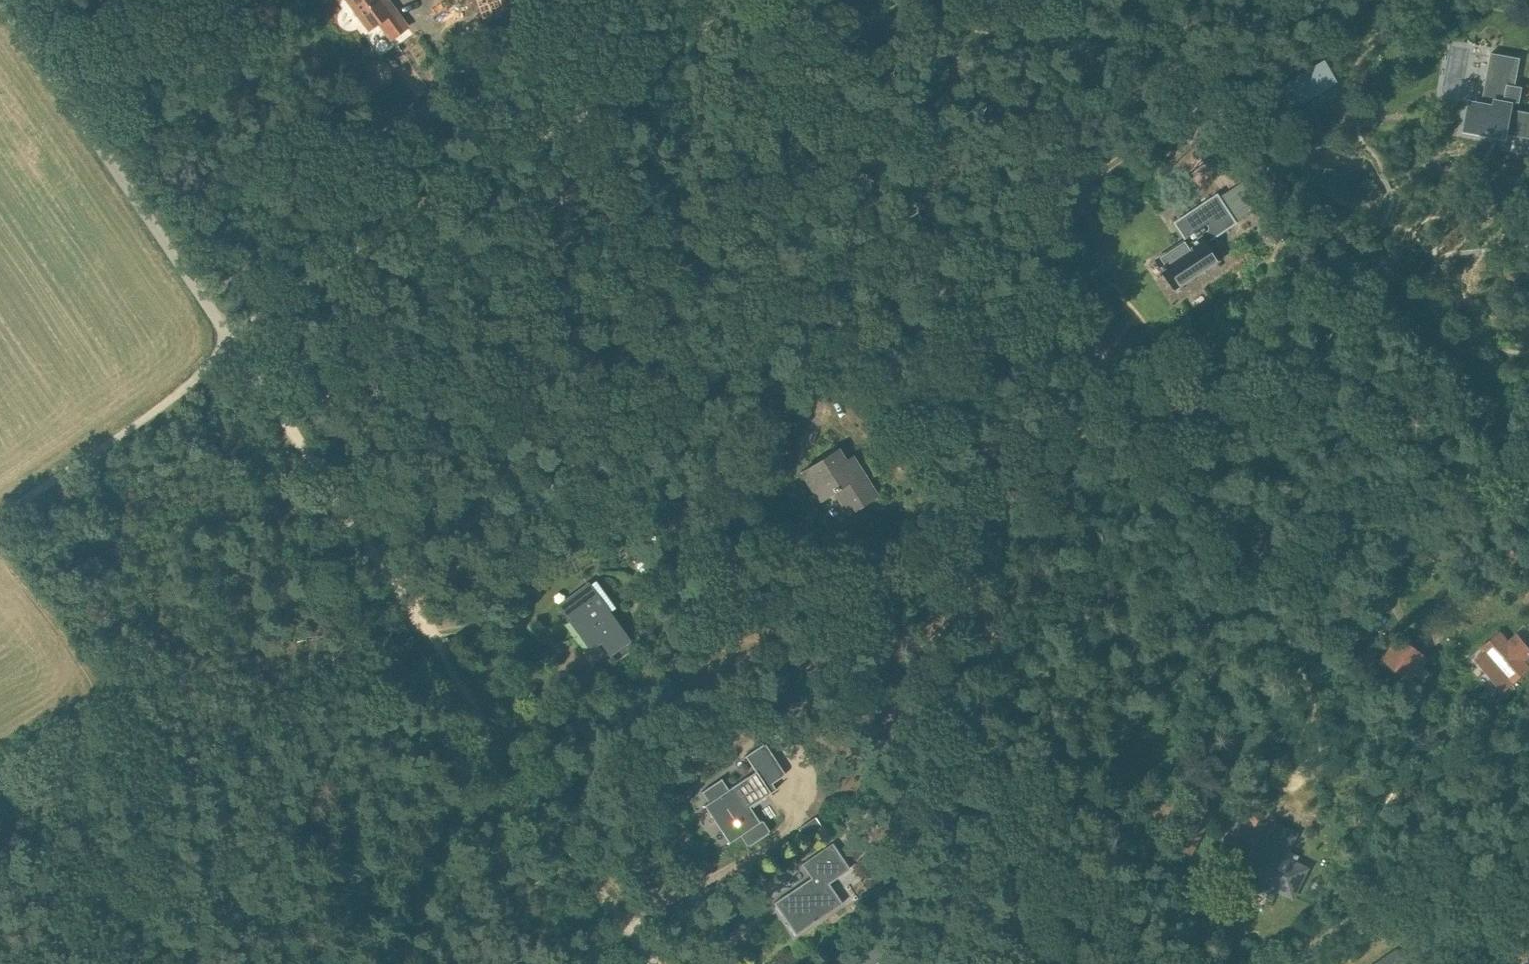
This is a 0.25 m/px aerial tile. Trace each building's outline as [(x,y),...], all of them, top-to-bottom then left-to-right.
[(379,22),(391,39),(408,26),(388,0),(347,0),(369,29),(379,22)] [(489,33),(509,26),(500,0),(478,0),(489,33)] [(1492,52),(1483,103),(1479,103),(1478,111),(1475,127),(1488,129),(1487,132),(1492,133),(1493,130),(1528,137),(1528,112),(1511,109),(1513,100),(1517,100),(1519,86),(1515,85),(1517,74),(1518,74),(1521,57),(1492,52)] [(1285,87),(1296,105),(1337,81),(1326,62),(1285,87)] [(1188,238),(1158,258),(1177,288),(1220,259),(1208,242),(1238,221),(1219,193),(1176,222),(1188,238)] [(1257,217),(1274,244),(1284,238),(1267,211),(1257,217)] [(847,514),(878,495),(857,462),(850,466),(838,448),(801,472),(819,500),(833,491),(847,514)] [(601,638),(611,650),(628,636),(589,584),(560,605),(571,620),(574,618),(577,621),(594,642),(590,646),(601,638)] [(1501,632),(1483,648),(1512,682),(1528,667),(1528,648),(1518,634),(1509,642),(1501,632)] [(1380,660),(1409,683),(1430,657),(1401,634),(1380,660)] [(756,771),(707,803),(732,841),(743,833),(751,844),(768,833),(750,806),(776,789),(772,783),(783,776),(762,744),(745,755),(756,771)] [(1264,811),(1239,799),(1231,816),(1256,828),(1264,811)] [(822,827),(815,817),(799,828),(805,838),(822,827)] [(1268,892),(1271,886),(1293,897),(1308,868),(1286,856),(1298,833),(1276,823),(1261,853),(1252,849),(1240,874),(1242,878),(1268,892)] [(774,902),(795,934),(842,902),(829,883),(850,868),(833,843),(802,863),(812,878),(774,902)] [(1397,949),(1375,963),(1407,963),(1397,949)]
